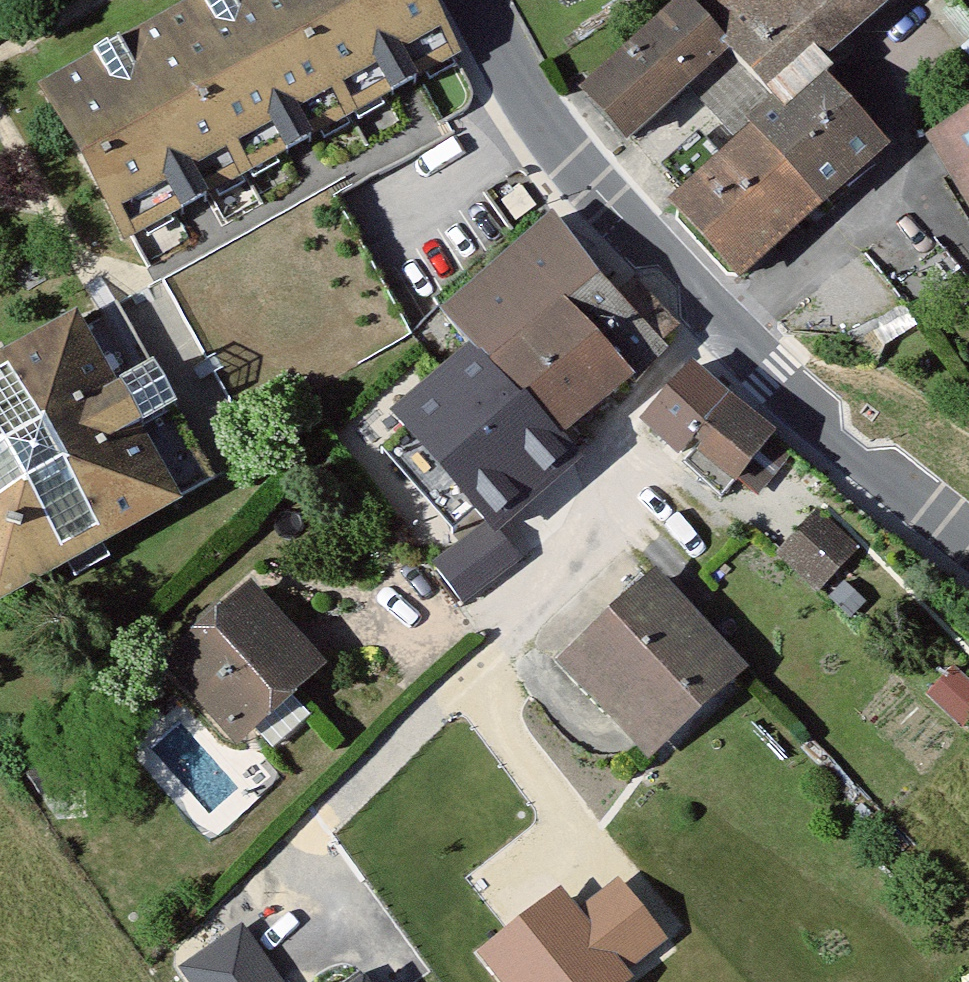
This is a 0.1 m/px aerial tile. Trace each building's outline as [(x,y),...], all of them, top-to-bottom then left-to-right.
[(425,0),(218,0),(47,95),(125,237),(453,54),(425,0)] [(830,76),(811,53),(834,32),(840,38),(884,0),(736,0),(711,19),(706,26),(727,49),(773,99),(778,105),(788,116),(819,86),(830,76)] [(727,49),(706,26),(688,6),(591,96),(631,136),(687,85),(727,49)] [(727,49),(687,85),(733,134),(773,99),(727,49)] [(758,131),(819,201),(877,148),(819,86),(788,116),(778,105),(754,127),(758,131)] [(943,142),(963,174),(968,184),(968,127),(943,142)] [(819,201),(758,131),(674,207),(732,271),(762,244),(767,250),(819,201)] [(963,174),(947,184),(968,220),(968,184),(963,174)] [(502,200),(517,221),(539,207),(523,184),(502,200)] [(619,299),(603,281),(554,220),(448,317),(480,352),(543,422),(561,407),(578,392),(599,407),(633,378),(671,336),(632,288),(619,299)] [(732,271),(739,280),(769,252),(767,250),(762,244),(732,271)] [(117,303),(73,329),(170,502),(215,478),(117,303)] [(0,371),(0,599),(170,502),(73,329),(0,371)] [(480,352),(398,422),(498,531),(502,526),(496,518),(571,455),(543,422),(480,352)] [(689,369),(648,421),(682,450),(692,439),(700,445),(737,476),(769,436),(689,369)] [(590,437),(579,425),(561,407),(543,422),(571,455),(590,437)] [(787,450),(769,436),(737,476),(755,490),(787,450)] [(682,466),(720,497),(737,476),(700,445),(682,466)] [(840,567),(858,547),(818,513),(800,532),(840,567)] [(778,557),(816,592),(840,567),(800,532),(778,557)] [(654,582),(573,658),(614,703),(654,746),(736,671),(654,582)] [(175,662),(232,728),(282,684),(288,692),(316,668),(252,594),(175,662)] [(600,717),(614,703),(573,658),(558,670),(600,717)] [(46,764),(53,791),(77,785),(70,759),(46,764)] [(472,953),(495,981),(630,981),(636,977),(629,968),(666,938),(619,880),(581,910),(560,884),(472,953)] [(473,979),(439,936),(382,981),(469,981),(473,979)] [(229,945),(176,981),(177,981),(255,981),(229,945)]
